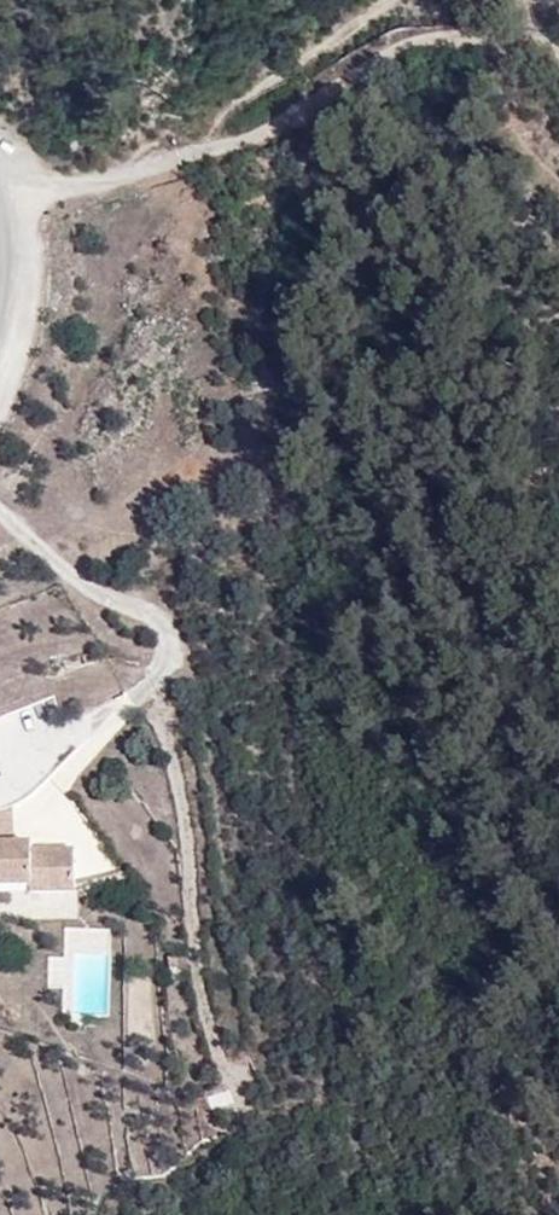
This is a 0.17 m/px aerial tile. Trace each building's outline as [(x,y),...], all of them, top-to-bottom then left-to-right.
[(32,898),(32,903),(77,904),(78,863),(35,864),(35,856),(0,856),(0,898),(32,898)]
